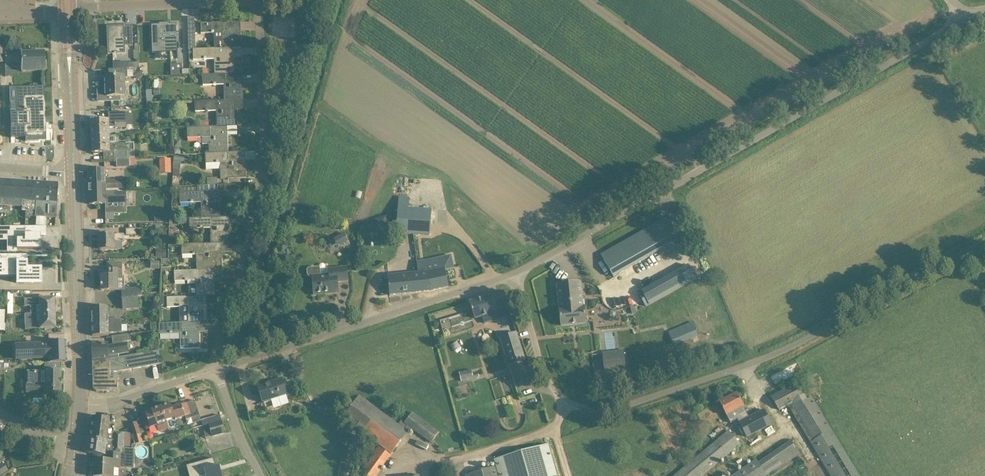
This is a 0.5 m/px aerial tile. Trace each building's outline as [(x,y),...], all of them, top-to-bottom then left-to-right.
[(224,49),(231,48),(242,48),(241,22),(201,23),(201,34),(223,33),(224,49)] [(177,24),(152,25),(153,49),(178,48),(177,24)] [(133,47),(133,42),(133,35),(132,25),(107,26),(108,54),(118,54),(126,53),(126,47),(133,47)] [(216,75),(234,74),(234,57),(232,57),(231,48),(224,49),(193,50),(194,60),(215,60),(216,75)] [(5,54),(5,62),(21,62),(21,71),(44,71),(43,53),(37,53),(37,50),(32,50),(32,53),(5,54)] [(182,64),(171,64),(171,76),(183,76),(183,74),(182,69),(182,64)] [(98,81),(99,88),(99,101),(109,100),(121,100),(121,96),(126,96),(125,78),(128,78),(128,68),(114,69),(109,69),(109,77),(107,77),(107,81),(98,81)] [(133,71),(136,77),(138,80),(144,76),(140,68),(139,68),(135,70),(133,71)] [(224,85),(225,100),(233,100),(244,100),(243,74),(234,74),(216,75),(203,75),(204,85),(224,85)] [(45,97),(44,87),(9,88),(10,103),(16,103),(16,110),(10,110),(11,138),(26,137),(26,134),(38,134),(38,137),(42,137),(42,125),(46,125),(45,97)] [(234,109),(233,100),(225,100),(196,101),(196,112),(216,111),(216,127),(226,127),(236,126),(235,109),(234,109)] [(92,127),(92,137),(110,136),(110,128),(126,127),(126,112),(109,113),(109,120),(102,120),(92,120),(92,122),(90,122),(90,127),(92,127)] [(157,122),(157,113),(148,114),(148,122),(157,122)] [(203,145),(209,144),(209,153),(228,152),(228,135),(226,136),(226,127),(216,127),(187,128),(188,139),(202,138),(203,145)] [(117,161),(127,160),(127,145),(110,145),(110,142),(116,142),(116,135),(110,137),(110,136),(92,137),(93,153),(94,153),(94,154),(99,154),(99,153),(103,153),(104,153),(110,153),(110,151),(114,151),(115,151),(115,158),(117,158),(117,161)] [(205,164),(220,163),(220,179),(247,178),(246,152),(228,152),(209,153),(205,154),(205,164)] [(173,176),(180,177),(181,162),(185,162),(185,157),(174,156),(173,176)] [(161,173),(171,173),(170,159),(160,159),(161,173)] [(89,170),(89,185),(107,185),(107,189),(129,188),(129,181),(106,181),(106,169),(89,170)] [(0,198),(0,205),(16,206),(20,206),(20,211),(25,211),(25,216),(56,217),(56,202),(57,203),(58,184),(10,180),(9,199),(0,198)] [(10,180),(0,180),(0,198),(9,199),(10,180)] [(107,193),(107,189),(107,185),(89,185),(90,205),(107,204),(127,203),(127,193),(107,193)] [(180,193),(180,203),(202,202),(202,218),(212,218),(221,217),(220,200),(219,200),(218,192),(220,192),(220,191),(218,191),(203,192),(180,193)] [(399,198),(397,233),(430,236),(432,211),(409,209),(409,199),(399,198)] [(107,221),(115,221),(115,207),(107,207),(107,221)] [(166,210),(155,211),(155,222),(167,222),(166,210)] [(240,225),(240,216),(230,217),(230,225),(240,225)] [(202,218),(190,219),(190,224),(190,229),(211,228),(212,244),(220,244),(230,243),(230,226),(228,226),(228,218),(229,218),(229,217),(221,217),(212,218),(202,218)] [(606,264),(613,277),(679,240),(667,218),(601,255),(606,264)] [(17,249),(41,249),(41,239),(40,239),(40,235),(46,235),(46,227),(0,227),(0,240),(7,240),(7,239),(7,236),(17,236),(17,248),(16,248),(16,249),(17,249)] [(345,233),(337,236),(341,245),(349,242),(345,233)] [(125,234),(110,234),(100,235),(101,249),(115,249),(115,242),(125,242),(125,234)] [(212,244),(182,245),(183,256),(196,255),(197,271),(204,270),(213,270),(223,270),(222,252),(220,253),(220,244),(212,244)] [(166,249),(157,249),(156,258),(166,258),(166,249)] [(1,273),(1,269),(16,269),(16,276),(16,283),(41,283),(41,267),(27,268),(24,268),(24,262),(27,262),(27,255),(0,255),(0,273),(1,273)] [(426,261),(417,262),(418,273),(421,273),(423,292),(431,291),(448,287),(449,287),(445,270),(445,268),(442,269),(439,258),(426,261)] [(122,277),(122,264),(109,264),(109,271),(102,271),(102,290),(118,290),(118,277),(122,277)] [(689,265),(642,291),(649,305),(696,279),(695,277),(689,265)] [(330,274),(321,275),(320,269),(318,267),(308,268),(307,270),(308,276),(310,277),(313,277),(314,293),(329,292),(329,294),(339,293),(338,282),(349,281),(347,267),(329,269),(330,274)] [(197,271),(174,272),(175,282),(195,281),(196,287),(196,296),(205,296),(215,296),(215,279),(213,279),(213,270),(204,270),(197,271)] [(395,275),(388,276),(390,295),(423,292),(421,273),(418,273),(412,274),(395,275)] [(561,325),(587,323),(585,306),(583,307),(580,282),(558,284),(560,309),(561,325)] [(122,298),(142,296),(141,288),(122,289),(122,298)] [(504,291),(471,302),(470,302),(475,319),(483,316),(485,324),(511,315),(509,308),(504,291)] [(142,297),(142,296),(122,298),(123,310),(139,309),(139,297),(142,297)] [(189,296),(167,297),(167,301),(167,302),(167,308),(188,307),(189,322),(189,323),(197,323),(208,322),(207,305),(205,305),(205,296),(196,296),(189,296)] [(25,314),(54,313),(54,298),(39,298),(39,299),(25,300),(25,306),(30,306),(30,314),(25,314)] [(108,307),(102,307),(92,307),(93,325),(116,326),(116,327),(122,327),(122,320),(108,320),(108,307)] [(54,313),(25,314),(25,323),(26,329),(40,329),(55,328),(54,313)] [(182,323),(159,323),(159,334),(180,334),(181,349),(200,349),(200,334),(200,332),(200,331),(198,331),(197,323),(189,323),(189,322),(182,323)] [(694,322),(669,329),(673,344),(698,338),(694,322)] [(93,325),(93,336),(103,336),(109,336),(109,334),(122,334),(122,327),(116,327),(116,326),(93,325)] [(509,365),(510,365),(526,360),(517,332),(500,338),(509,365)] [(112,337),(113,343),(131,341),(130,334),(112,337)] [(48,344),(15,346),(15,359),(49,358),(49,363),(60,362),(64,362),(66,362),(65,342),(55,342),(48,343),(48,344)] [(100,359),(108,359),(108,357),(129,354),(127,344),(109,347),(108,343),(100,344),(93,345),(93,358),(100,358),(100,359)] [(111,384),(111,380),(114,380),(113,372),(118,372),(162,364),(159,350),(152,352),(142,353),(110,359),(110,360),(106,360),(107,362),(93,362),(94,384),(111,384)] [(612,359),(611,353),(603,354),(605,371),(625,368),(624,357),(612,359)] [(26,384),(26,393),(32,393),(59,393),(60,393),(60,371),(60,362),(49,363),(45,363),(45,371),(44,371),(33,371),(33,384),(27,384),(26,384)] [(459,372),(462,383),(479,378),(478,373),(473,374),(471,369),(459,372)] [(258,387),(263,402),(287,394),(283,379),(258,387)] [(118,380),(114,380),(111,380),(111,384),(94,384),(94,389),(97,392),(111,392),(111,390),(118,390),(118,380)] [(816,393),(806,398),(798,382),(771,395),(778,410),(794,402),(829,475),(856,475),(816,393)] [(523,407),(542,400),(540,393),(521,400),(523,407)] [(737,393),(719,402),(726,415),(727,417),(731,423),(737,419),(739,419),(741,422),(739,423),(747,437),(772,424),(764,410),(749,418),(748,414),(745,410),(743,411),(742,408),(744,407),(744,406),(742,402),(737,393)] [(404,423),(408,425),(405,429),(360,396),(344,418),(392,453),(411,428),(431,443),(439,432),(412,412),(404,423)] [(171,403),(162,405),(167,420),(175,417),(176,419),(183,417),(185,416),(186,419),(193,417),(188,403),(172,408),(171,403)] [(149,421),(144,423),(147,429),(157,426),(159,432),(169,429),(166,420),(167,420),(162,405),(152,409),(152,412),(146,414),(149,421)] [(93,417),(92,429),(114,432),(115,425),(110,425),(110,419),(93,417)] [(220,422),(209,424),(210,428),(212,437),(213,437),(225,433),(222,421),(220,422)] [(137,422),(130,424),(134,436),(141,434),(137,422)] [(124,447),(131,447),(131,433),(114,433),(114,432),(92,429),(89,453),(106,455),(106,453),(122,454),(122,453),(124,453),(124,447)] [(740,444),(729,431),(674,475),(702,475),(740,444)] [(777,467),(799,452),(791,441),(759,462),(756,458),(731,475),(764,475),(777,467)] [(493,457),(495,466),(467,473),(468,475),(558,475),(550,444),(493,457)] [(391,455),(380,447),(358,475),(375,475),(391,455)] [(117,469),(125,470),(125,455),(109,455),(109,457),(110,457),(110,462),(97,462),(97,475),(117,475),(117,469)] [(220,466),(216,467),(214,458),(187,466),(190,475),(203,475),(206,475),(223,475),(220,466)]
